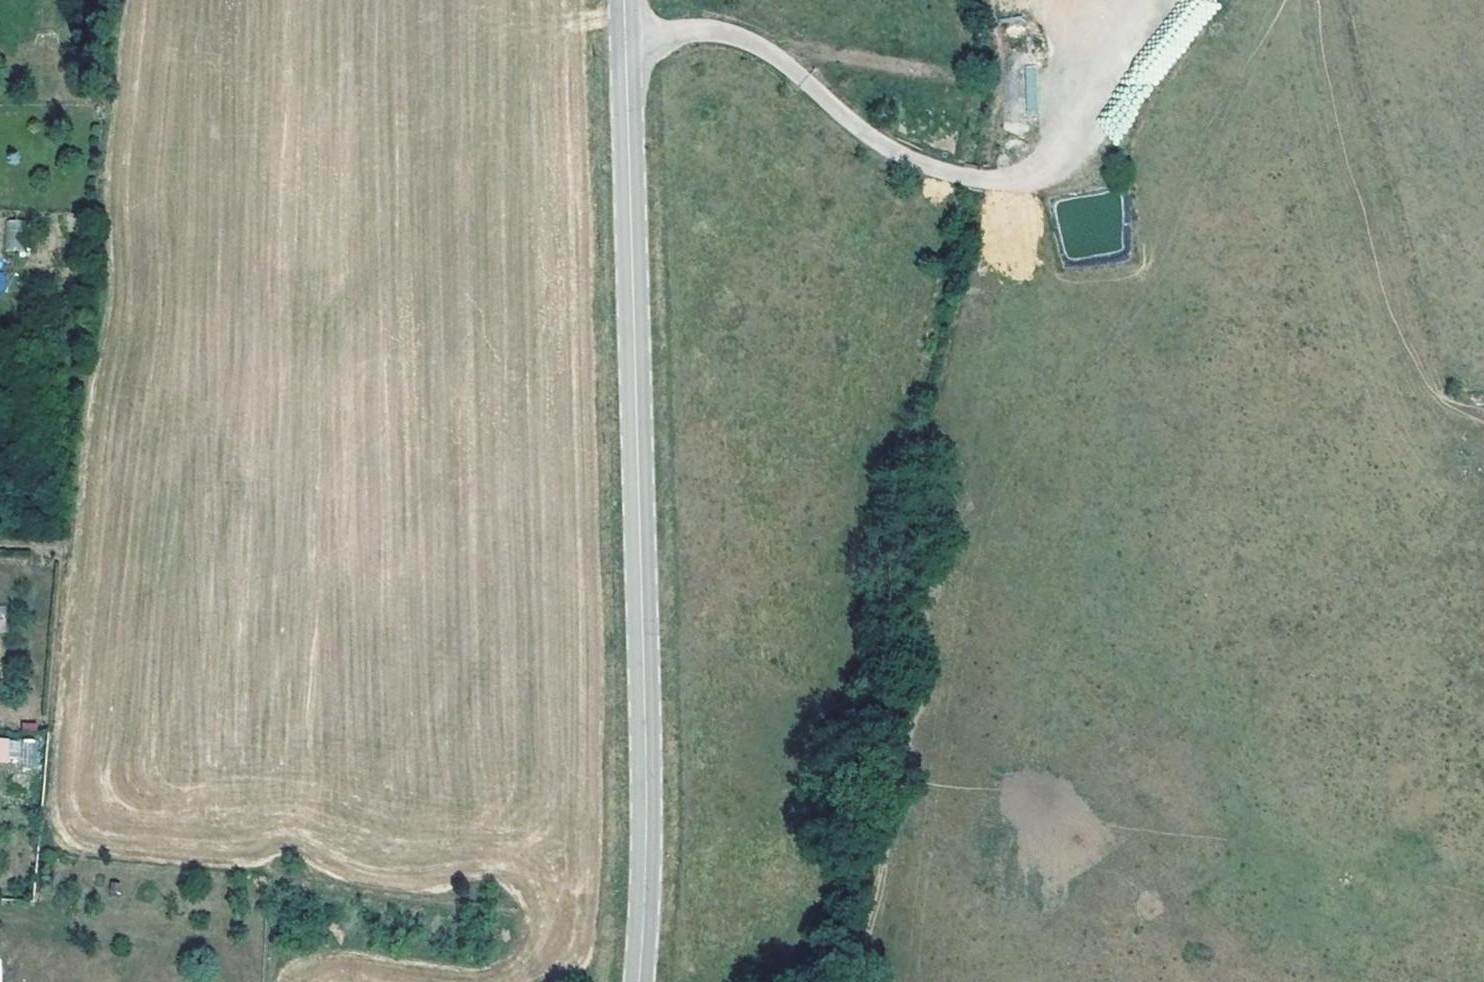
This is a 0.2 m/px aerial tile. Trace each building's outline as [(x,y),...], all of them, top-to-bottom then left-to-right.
[(4,219),(5,250),(26,249),(25,219),(4,219)] [(39,765),(40,739),(11,739),(10,764),(39,765)] [(9,745),(0,745),(0,765),(8,765),(9,745)]
